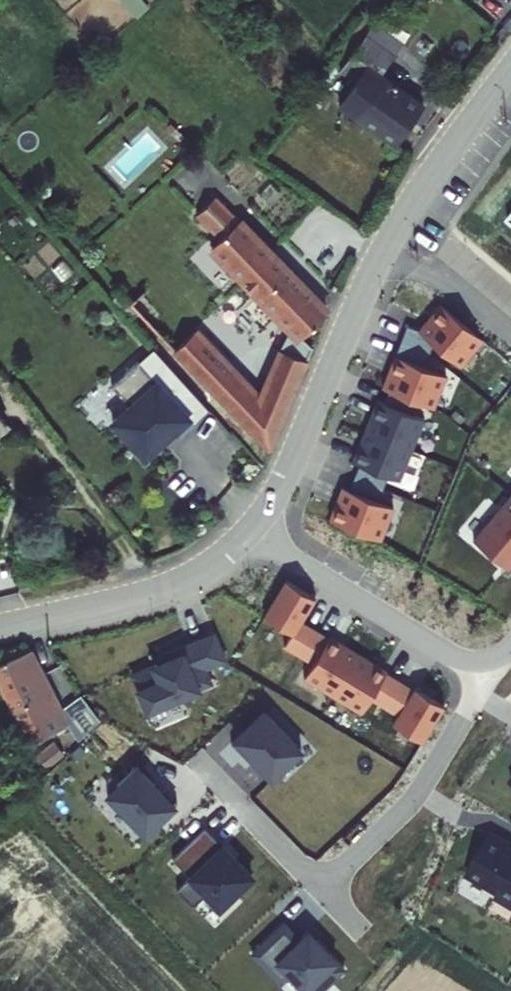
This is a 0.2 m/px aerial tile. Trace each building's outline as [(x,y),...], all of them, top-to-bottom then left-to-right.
[(504,14),(510,5),(510,0),(487,0),(504,14)] [(343,85),(354,69),(367,79),(390,48),(361,28),(327,72),(343,85)] [(343,85),(324,112),(377,151),(408,108),(367,79),(354,69),(343,85)] [(261,351),(292,364),(298,348),(289,339),(310,319),(199,201),(182,217),(203,238),(194,247),(273,329),(261,351)] [(432,368),(454,342),(415,309),(393,336),(432,368)] [(238,398),(176,331),(149,356),(249,465),(283,383),(252,370),(238,398)] [(252,370),(283,383),(292,364),(261,351),(252,370)] [(177,433),(192,420),(136,358),(121,371),(177,433)] [(357,393),(404,412),(417,380),(369,361),(357,393)] [(161,447),(177,433),(121,371),(94,395),(112,416),(95,431),(127,467),(156,442),(161,447)] [(327,468),(374,487),(398,426),(351,407),(327,468)] [(303,526),(350,545),(363,513),(316,494),(303,526)] [(509,548),(510,550),(510,520),(490,502),(452,548),(485,576),(509,548)] [(275,664),(291,638),(277,630),(291,607),(262,589),(240,625),(268,643),(260,655),(275,664)] [(305,647),(291,638),(275,664),(289,672),(282,683),(340,718),(346,707),(360,715),(375,689),(362,681),(363,680),(306,645),(305,647)] [(108,683),(123,719),(187,692),(181,677),(201,668),(190,641),(144,661),(147,667),(108,683)] [(4,749),(31,736),(1,667),(0,667),(0,741),(4,749)] [(390,698),(375,689),(360,715),(375,724),(369,733),(398,750),(420,714),(391,696),(390,698)] [(37,720),(53,741),(66,732),(51,710),(37,720)] [(221,765),(223,762),(248,788),(277,759),(240,720),(207,751),(221,765)] [(141,798),(137,801),(113,775),(83,803),(121,843),(153,811),(141,798)] [(149,867),(166,885),(153,898),(169,915),(182,902),(196,916),(228,885),(181,836),(149,867)] [(476,902),(473,906),(493,917),(495,915),(510,924),(510,870),(487,856),(488,854),(468,842),(444,884),(476,902)] [(260,932),(228,962),(256,990),(258,990),(266,984),(273,990),(307,990),(321,978),(284,940),(275,948),(260,932)]
